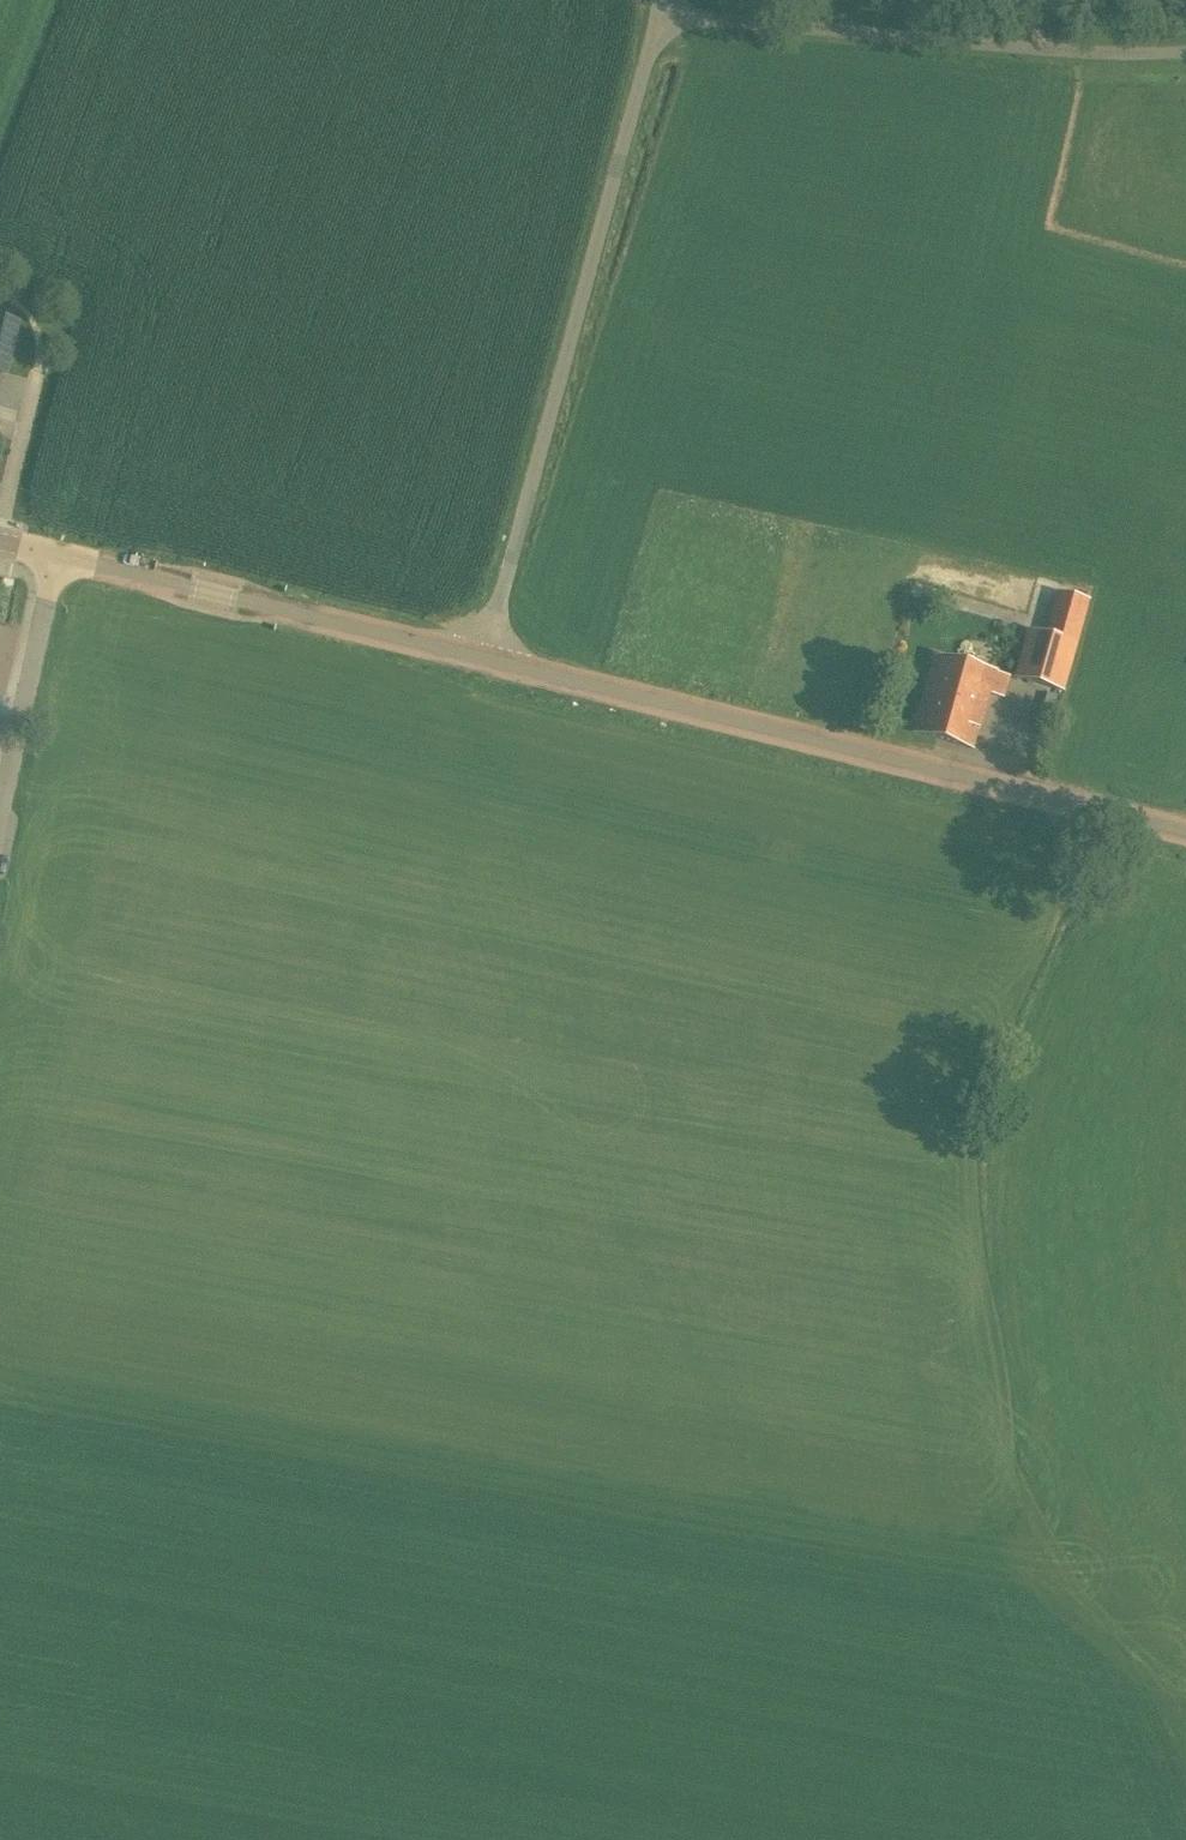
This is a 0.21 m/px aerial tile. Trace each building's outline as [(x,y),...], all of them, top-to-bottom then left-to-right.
[(22,321),(0,315),(0,373),(8,375),(22,321)] [(1062,690),(1088,599),(1057,590),(1045,635),(1029,630),(1016,677),(1062,690)] [(973,749),(979,728),(995,672),(935,655),(913,731),(973,749)]
